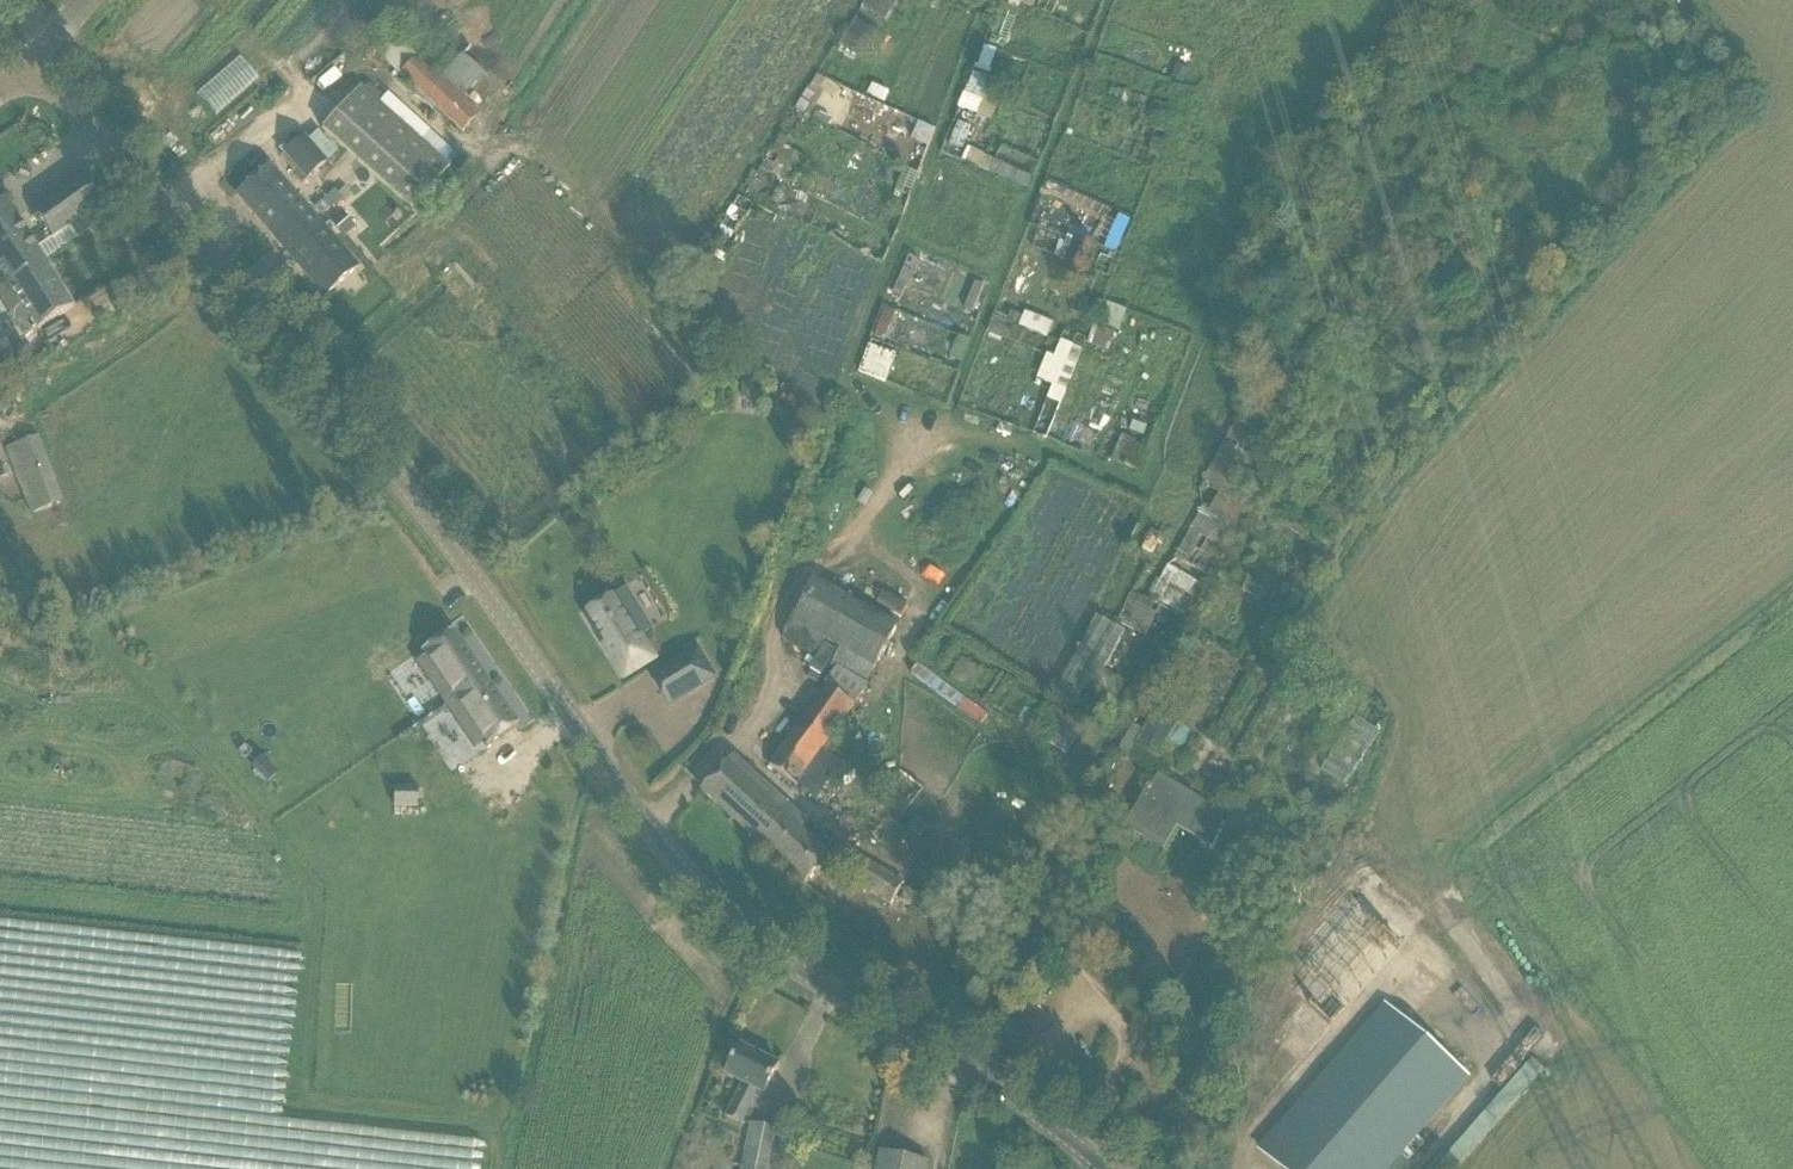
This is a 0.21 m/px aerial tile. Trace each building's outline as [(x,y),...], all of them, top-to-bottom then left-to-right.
[(394,12),(403,0),(379,0),(394,12)] [(862,7),(886,22),(900,1),(899,0),(866,0),(862,7)] [(1019,0),(1000,0),(998,5),(1014,12),(1019,0)] [(856,20),(840,46),(853,54),(869,28),(856,20)] [(995,51),(984,48),(976,72),(988,76),(995,51)] [(1054,103),(1064,74),(1002,52),(992,82),(1054,103)] [(461,55),(440,77),(463,98),(484,75),(461,55)] [(461,133),(478,112),(463,98),(440,77),(417,56),(399,76),(461,133)] [(1188,70),(1176,65),(1170,80),(1182,85),(1188,70)] [(989,81),(973,74),(968,87),(983,94),(989,81)] [(829,82),(818,76),(811,90),(818,94),(822,96),(829,82)] [(411,208),(449,166),(361,87),(323,129),(411,208)] [(811,90),(808,89),(796,110),(807,115),(818,94),(811,90)] [(977,116),(983,101),(965,93),(959,109),(977,116)] [(1160,132),(1169,108),(1155,103),(1146,127),(1160,132)] [(832,122),(816,114),(813,120),(829,128),(832,122)] [(936,131),(919,124),(912,141),(928,148),(936,131)] [(970,129),(957,124),(949,145),(962,150),(970,129)] [(303,138),(285,153),(307,179),(325,163),(303,138)] [(993,160),(967,150),(962,162),(988,172),(992,161),(993,160)] [(1018,172),(992,161),(988,172),(1013,183),(1018,172)] [(266,165),(234,193),(290,256),(323,228),(266,165)] [(919,175),(905,170),(897,192),(911,197),(919,175)] [(1014,182),(1014,183),(1029,189),(1033,178),(1018,172),(1018,173),(1014,182)] [(0,202),(0,274),(7,285),(43,262),(60,251),(77,239),(70,228),(83,219),(102,205),(81,176),(32,211),(52,239),(36,250),(3,200),(0,202)] [(349,201),(336,187),(315,205),(328,220),(349,201)] [(1063,222),(1037,211),(1031,223),(1058,234),(1063,222)] [(354,228),(341,212),(330,221),(343,237),(354,228)] [(323,228),(290,256),(297,263),(324,294),(356,265),(323,228)] [(723,263),(729,253),(710,242),(704,252),(723,263)] [(909,255),(898,283),(906,286),(908,287),(919,259),(909,255)] [(1118,262),(1120,258),(1110,255),(1109,258),(1102,256),(1095,274),(1110,279),(1116,262),(1118,262)] [(43,262),(7,285),(37,332),(53,321),(73,308),(43,262)] [(972,313),(983,287),(975,283),(964,310),(972,313)] [(1120,332),(1126,312),(1107,303),(1099,326),(1096,325),(1089,345),(1109,353),(1116,332),(1120,332)] [(894,315),(884,310),(873,338),(882,342),(894,315)] [(1052,324),(1025,313),(1020,328),(1034,334),(1046,338),(1052,324)] [(1063,332),(1046,377),(1068,385),(1074,368),(1082,347),(1084,347),(1087,339),(1076,336),(1076,338),(1063,332)] [(1046,338),(1034,334),(1028,349),(1047,357),(1053,341),(1046,338)] [(969,341),(958,337),(950,361),(962,364),(969,341)] [(869,346),(859,374),(885,384),(896,356),(869,346)] [(11,382),(0,365),(0,388),(11,382)] [(1155,680),(1290,440),(1241,414),(1200,490),(1209,495),(1148,601),(1132,593),(1117,620),(1146,639),(1158,618),(1168,622),(1160,636),(1114,716),(1127,723),(1153,678),(1155,680)] [(30,515),(63,503),(39,436),(6,449),(30,515)] [(828,683),(769,765),(799,785),(869,687),(867,685),(899,628),(814,582),(781,640),(816,660),(810,670),(822,677),(828,667),(833,669),(834,668),(837,670),(828,683)] [(625,678),(655,659),(631,622),(642,615),(626,590),(585,615),(625,678)] [(1111,705),(1123,683),(1103,672),(1125,632),(1097,617),(1056,694),(1082,709),(1090,694),(1111,705)] [(424,657),(415,663),(445,706),(474,749),(483,743),(486,748),(517,727),(484,679),(452,631),(421,652),(424,657)] [(669,707),(715,678),(698,650),(652,678),(669,707)] [(982,675),(961,661),(949,679),(970,693),(982,675)] [(918,666),(911,675),(934,693),(941,685),(918,666)] [(1133,726),(1118,752),(1129,758),(1134,748),(1136,749),(1159,761),(1165,751),(1178,725),(1176,724),(1182,715),(1161,704),(1171,687),(1160,681),(1139,718),(1149,723),(1144,732),(1133,726)] [(942,685),(935,694),(956,710),(963,701),(942,685)] [(963,700),(957,710),(981,727),(987,718),(963,700)] [(1086,728),(1069,716),(1048,747),(1064,759),(1086,728)] [(1379,733),(1355,718),(1320,773),(1344,788),(1379,733)] [(805,885),(823,866),(831,856),(801,828),(806,822),(735,756),(720,773),(702,791),(723,811),(805,885)] [(881,844),(924,789),(899,771),(857,824),(881,844)] [(1136,806),(1124,827),(1165,850),(1177,829),(1182,820),(1219,841),(1229,816),(1196,797),(1159,776),(1150,793),(1146,791),(1136,806)] [(393,788),(393,807),(417,807),(417,788),(393,788)] [(891,905),(904,885),(905,882),(859,853),(857,856),(844,876),(891,905)] [(1399,950),(1366,922),(1318,978),(1309,1009),(1333,1029),(1399,950)] [(1258,1149),(1281,1168),(1389,1168),(1400,1156),(1470,1078),(1408,1024),(1385,1003),(1258,1149)] [(741,1047),(726,1076),(743,1085),(727,1117),(742,1125),(758,1092),(765,1095),(779,1067),(741,1047)] [(1542,1071),(1530,1060),(1437,1168),(1457,1168),(1542,1071)] [(777,1128),(750,1124),(741,1168),(769,1168),(777,1128)] [(795,1159),(799,1137),(785,1134),(781,1156),(795,1159)] [(928,1163),(881,1152),(878,1168),(927,1168),(928,1163)]
